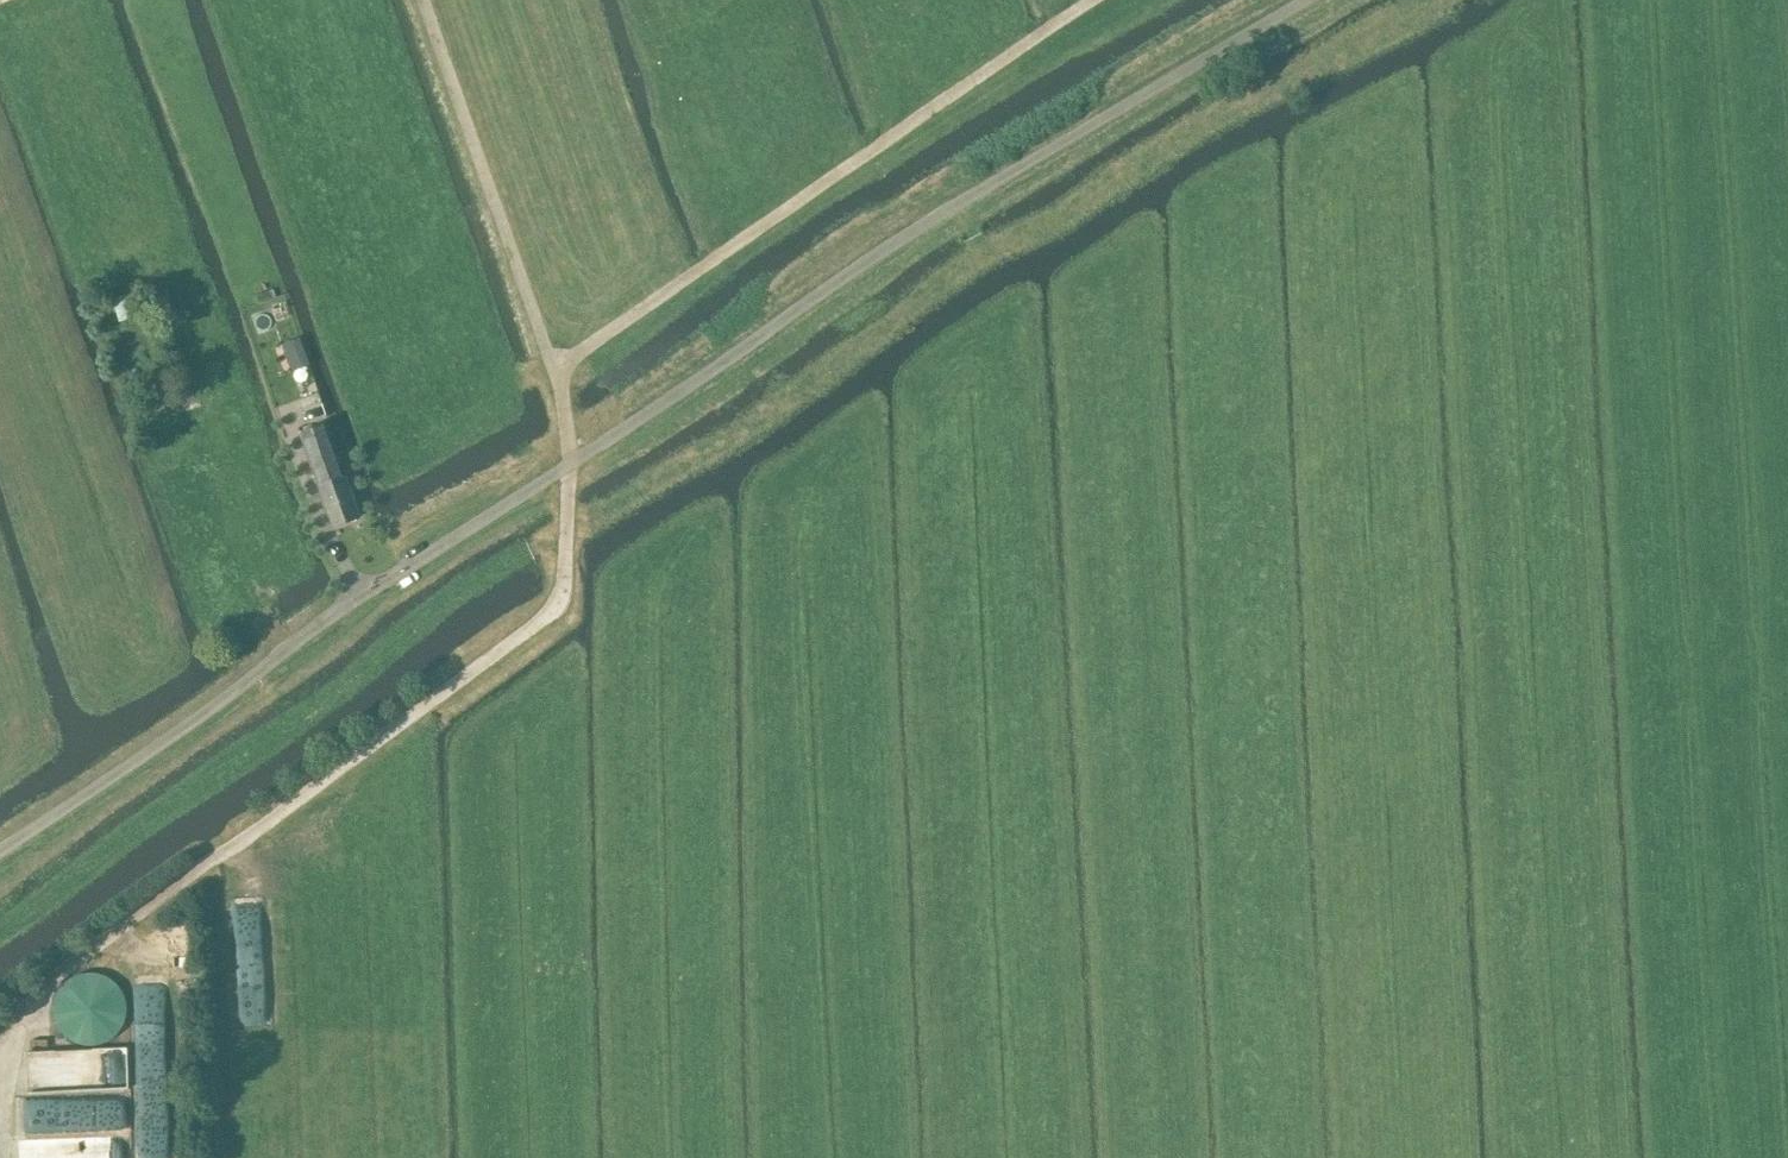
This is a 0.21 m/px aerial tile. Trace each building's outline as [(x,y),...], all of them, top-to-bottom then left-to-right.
[(256,270),(253,271),(257,281),(260,279),(273,273),(269,264),(256,270)] [(142,315),(136,291),(113,297),(120,321),(142,315)] [(330,420),(299,431),(333,525),(360,515),(328,427),(332,425),(330,420)] [(99,974),(93,973),(88,973),(82,974),(76,976),(71,978),(66,982),(61,987),(58,992),(56,998),(54,1004),(54,1009),(54,1015),(56,1021),(58,1026),(61,1032),(66,1036),(71,1040),(76,1043),(82,1045),(88,1046),(93,1046),(99,1045),(105,1043),(110,1040),(115,1036),(120,1032),(123,1026),(125,1021),(127,1015),(127,1009),(127,1004),(125,998),(123,992),(120,987),(115,982),(110,978),(105,976),(99,974)]
